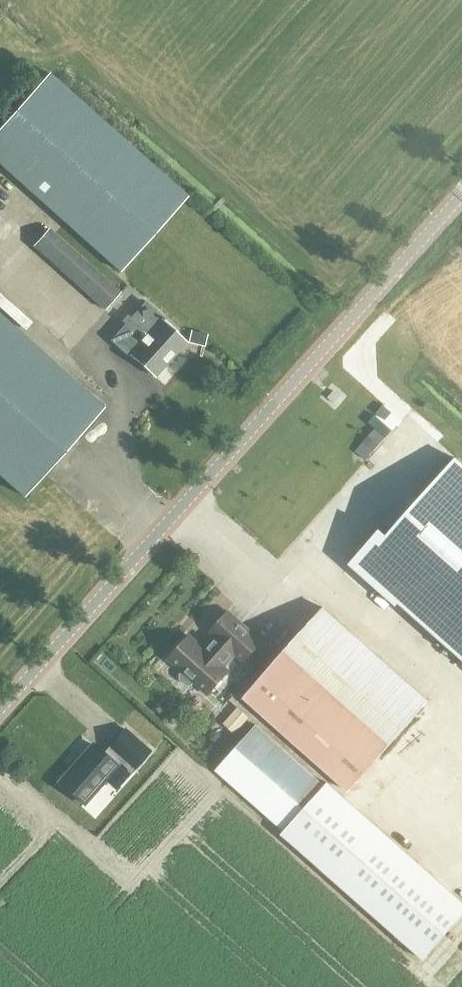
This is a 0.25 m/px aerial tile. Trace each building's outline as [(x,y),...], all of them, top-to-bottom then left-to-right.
[(189,195),(51,71),(0,127),(0,164),(120,271),(189,195)] [(106,309),(120,293),(48,229),(34,245),(106,309)] [(24,496),(50,467),(49,466),(113,395),(0,293),(0,475),(24,496)] [(290,293),(285,298),(291,303),(295,298),(290,293)] [(122,349),(123,348),(155,378),(186,344),(160,320),(164,316),(146,300),(131,316),(128,313),(122,319),(125,322),(111,339),(122,349)] [(205,345),(208,333),(191,328),(188,341),(205,345)] [(368,456),(386,431),(375,424),(358,449),(368,456)] [(456,458),(387,535),(381,529),(350,563),(396,605),(412,587),(461,631),(461,463),(456,458)] [(428,702),(323,607),(243,697),(348,791),(428,702)] [(179,674),(180,679),(186,685),(191,684),(194,681),(208,694),(228,671),(223,666),(235,653),(243,661),(261,641),(228,612),(210,631),(215,635),(203,649),(188,636),(168,658),(182,671),(179,674)] [(238,683),(246,690),(279,653),(271,646),(238,683)] [(240,704),(224,719),(233,729),(249,714),(240,704)] [(461,915),(461,904),(327,783),(324,786),(255,724),(216,769),(284,830),(281,833),(422,959),(461,915)] [(132,768),(148,749),(125,729),(109,747),(114,752),(108,759),(92,744),(59,782),(83,803),(122,759),(132,768)]
